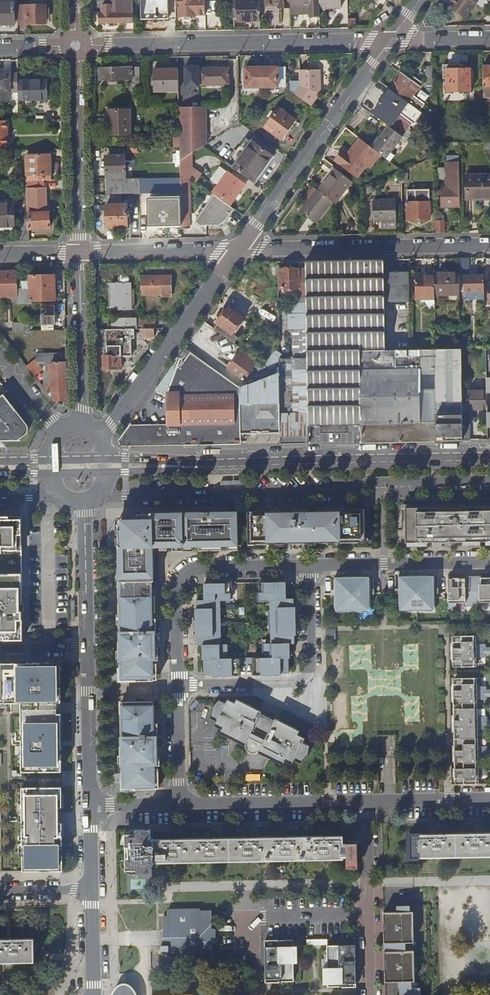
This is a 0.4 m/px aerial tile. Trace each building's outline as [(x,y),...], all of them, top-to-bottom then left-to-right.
[(102,4),(102,13),(100,13),(100,22),(108,22),(108,26),(115,26),(115,21),(135,21),(134,0),(110,0),(105,0),(105,4),(102,4)] [(147,16),(166,16),(165,7),(169,7),(169,0),(147,0),(147,16)] [(177,7),(180,7),(180,17),(187,17),(187,20),(191,20),(191,16),(198,16),(198,15),(205,15),(205,0),(177,0),(177,7)] [(261,0),(234,0),(234,13),(238,13),(238,20),(247,19),(247,22),(251,21),(251,20),(262,19),(261,0)] [(292,7),(292,8),(309,8),(309,16),(320,16),(320,8),(320,0),(292,0),(292,7)] [(320,8),(342,8),(341,0),(320,0),(320,8)] [(452,3),(468,14),(479,0),(454,0),(452,3)] [(0,3),(0,24),(14,24),(14,3),(0,3)] [(46,3),(17,3),(17,23),(46,22),(46,16),(50,16),(50,6),(46,6),(46,3)] [(186,66),(186,86),(231,85),(230,68),(200,68),(200,66),(186,66)] [(263,67),(263,86),(292,85),(292,81),(291,66),(269,67),(264,67),(263,67)] [(247,86),(263,86),(263,67),(247,67),(247,86)] [(100,68),(100,80),(132,79),(132,68),(100,68)] [(132,68),(132,79),(132,84),(140,84),(140,68),(132,68)] [(471,68),(447,68),(448,91),(471,90),(471,68)] [(155,91),(180,90),(179,69),(155,69),(155,91)] [(292,85),(292,90),(312,106),(322,92),(321,69),(301,70),(302,80),(292,81),(292,85)] [(0,72),(0,92),(18,92),(18,81),(18,71),(0,72)] [(402,72),(390,88),(391,89),(409,102),(415,106),(421,110),(425,103),(415,95),(421,86),(419,85),(422,82),(415,77),(413,80),(402,72)] [(47,80),(24,80),(24,81),(18,81),(18,92),(19,100),(48,99),(47,80)] [(409,102),(391,89),(373,113),(390,125),(392,126),(399,116),(409,102)] [(415,106),(409,102),(399,116),(404,120),(415,106)] [(190,107),(180,107),(180,131),(181,137),(190,137),(190,107)] [(206,136),(206,107),(190,107),(190,137),(206,136)] [(296,119),(279,107),(265,125),(282,138),(296,119)] [(130,109),(108,109),(109,134),(130,134),(130,109)] [(0,120),(0,145),(8,145),(8,120),(0,120)] [(221,129),(224,133),(227,131),(231,129),(228,125),(221,129)] [(406,136),(392,126),(390,125),(374,147),(382,153),(389,158),(406,136)] [(190,155),(193,153),(206,145),(207,145),(206,136),(190,137),(190,155)] [(181,137),(181,147),(181,162),(190,155),(190,137),(181,137)] [(382,153),(374,147),(361,138),(349,155),(344,152),(338,161),(358,176),(366,165),(371,168),(382,153)] [(246,139),(229,162),(235,166),(252,143),(246,139)] [(235,166),(254,181),(272,158),(252,143),(235,166)] [(190,155),(181,162),(181,169),(187,174),(193,166),(193,153),(190,155)] [(48,154),(25,155),(25,175),(48,174),(48,154)] [(105,159),(106,178),(108,178),(125,178),(125,154),(124,154),(117,154),(117,158),(105,159)] [(454,206),(461,206),(461,162),(448,162),(449,187),(443,188),(443,207),(454,207),(454,206)] [(336,168),(332,165),(316,188),(319,190),(336,168)] [(201,172),(193,166),(187,174),(188,174),(196,180),(201,172)] [(216,195),(220,198),(232,207),(248,185),(225,168),(215,181),(222,186),(216,195)] [(353,180),(336,168),(319,190),(333,200),(335,202),(337,203),(353,180)] [(187,174),(181,169),(181,177),(181,190),(182,199),(182,208),(182,222),(182,229),(190,228),(190,184),(188,184),(188,174),(187,174)] [(467,175),(467,199),(478,200),(477,197),(489,197),(489,175),(467,175)] [(181,190),(181,177),(125,178),(108,178),(107,205),(107,227),(128,226),(128,208),(126,205),(122,205),(122,193),(155,193),(155,191),(181,190)] [(29,180),(30,227),(51,227),(51,211),(47,211),(46,180),(29,180)] [(339,205),(356,182),(353,180),(337,203),(339,205)] [(319,190),(316,188),(300,211),(317,223),(333,200),(319,190)] [(418,203),(410,203),(410,219),(432,219),(432,190),(418,190),(418,203)] [(410,190),(410,203),(418,203),(418,190),(410,190)] [(224,222),(234,208),(232,207),(220,198),(204,221),(208,225),(220,224),(224,222)] [(398,200),(376,200),(376,220),(398,220),(398,200)] [(0,204),(0,229),(13,229),(13,225),(14,225),(14,203),(0,204)] [(182,222),(182,208),(148,208),(149,226),(172,225),(171,218),(175,218),(175,222),(182,222)] [(21,227),(21,241),(30,241),(30,227),(21,227)] [(469,258),(460,258),(461,275),(461,277),(465,276),(465,292),(486,291),(486,276),(476,276),(472,276),(470,276),(469,258)] [(385,259),(307,261),(307,268),(308,294),(308,352),(308,358),(309,439),(324,439),(324,433),(321,433),(322,425),(351,425),(351,432),(348,431),(348,439),(363,438),(363,442),(463,440),(463,424),(463,349),(387,351),(386,302),(385,271),(385,259)] [(300,295),(308,294),(307,268),(281,269),(281,289),(300,288),(300,295)] [(17,271),(0,271),(0,296),(17,296),(17,273),(17,271)] [(411,271),(385,271),(386,302),(411,301),(411,271)] [(30,272),(17,273),(17,296),(30,296),(30,301),(56,300),(55,276),(30,276),(30,272)] [(417,299),(436,299),(436,295),(435,276),(423,276),(423,273),(417,274),(417,299)] [(435,273),(435,276),(436,295),(461,294),(461,292),(461,277),(461,275),(450,276),(450,273),(435,273)] [(118,283),(113,283),(114,309),(131,309),(132,283),(128,283),(128,278),(126,275),(120,275),(118,277),(118,283)] [(174,275),(142,276),(142,294),(174,293),(174,275)] [(55,307),(41,307),(41,330),(55,330),(55,307)] [(221,324),(217,330),(227,337),(231,331),(234,334),(246,319),(231,307),(219,323),(221,324)] [(142,328),(142,320),(134,320),(134,318),(112,318),(112,328),(135,328),(142,328)] [(156,320),(142,320),(142,328),(144,328),(155,328),(156,328),(156,320)] [(272,321),(267,328),(273,332),(278,326),(272,321)] [(13,322),(13,330),(30,330),(30,322),(13,322)] [(273,332),(267,328),(265,326),(261,332),(268,338),(280,344),(280,337),(273,332)] [(135,328),(112,328),(106,328),(107,355),(104,355),(104,368),(122,368),(122,355),(132,355),(132,338),(135,338),(135,328)] [(155,336),(155,328),(144,328),(144,336),(155,336)] [(280,332),(280,337),(280,344),(280,347),(289,347),(289,331),(280,332)] [(195,354),(186,347),(174,365),(179,367),(184,370),(195,354)] [(67,400),(66,354),(33,354),(33,362),(28,366),(36,377),(43,371),(36,362),(44,362),(45,370),(45,376),(50,376),(50,381),(43,387),(54,401),(67,400)] [(234,395),(234,392),(228,392),(228,384),(222,380),(222,381),(215,376),(218,372),(195,354),(184,370),(179,367),(173,395),(234,395)] [(251,366),(237,354),(225,369),(240,381),(251,366)] [(282,443),(309,443),(309,439),(308,358),(280,359),(281,372),(282,432),(282,443)] [(240,392),(240,388),(218,372),(215,376),(222,381),(222,380),(228,384),(228,392),(234,392),(240,392)] [(282,432),(281,372),(276,374),(247,386),(240,388),(240,392),(241,427),(242,442),(247,442),(252,433),(282,432)] [(488,409),(488,391),(469,391),(469,409),(488,409)] [(19,441),(26,435),(27,433),(28,431),(28,428),(27,426),(3,395),(0,398),(0,442),(19,441)] [(122,446),(242,444),(242,442),(241,427),(214,428),(214,425),(234,425),(234,395),(173,395),(173,397),(173,435),(163,435),(163,433),(160,431),(156,431),(133,432),(128,428),(120,438),(120,439),(121,443),(122,446)] [(463,424),(463,440),(471,440),(471,424),(463,424)] [(296,511),(246,512),(247,545),(264,545),(268,545),(286,544),(290,544),(327,544),(331,544),(363,543),(363,509),(359,510),(296,511)] [(405,512),(405,545),(489,544),(489,511),(478,511),(439,511),(405,512)] [(120,520),(121,582),(154,581),(153,546),(237,545),(237,512),(231,512),(190,512),(172,513),(139,513),(139,519),(120,520)] [(24,641),(24,626),(23,570),(23,552),(23,548),(23,521),(23,517),(23,516),(0,516),(0,641),(24,641)] [(420,575),(413,575),(413,577),(399,577),(399,584),(395,584),(395,592),(399,592),(399,608),(417,608),(435,607),(435,591),(439,591),(438,583),(435,583),(435,576),(429,576),(420,577),(420,575)] [(456,577),(448,578),(449,598),(449,607),(456,607),(456,602),(465,602),(465,605),(473,604),(472,575),(464,576),(464,579),(456,579),(456,577)] [(472,575),(473,604),(481,604),(480,601),(489,601),(489,607),(489,577),(488,577),(489,579),(481,579),(481,575),(472,575)] [(356,576),(349,576),(349,578),(335,578),(335,585),(331,585),(331,593),(335,593),(335,609),(353,608),(371,608),(371,592),(374,592),(374,584),(371,584),(371,577),(365,577),(356,578),(356,576)] [(154,619),(154,581),(121,582),(123,680),(155,680),(155,657),(158,657),(158,642),(158,635),(158,623),(158,619),(154,619)] [(285,582),(259,583),(259,600),(269,600),(269,604),(269,621),(270,639),(270,644),(263,644),(263,658),(251,658),(251,662),(251,664),(251,674),(253,674),(287,674),(287,644),(293,644),(293,599),(285,599),(285,582)] [(230,600),(229,583),(203,583),(203,600),(196,600),(196,645),(202,645),(203,674),(238,674),(238,664),(238,662),(238,658),(226,658),(226,644),(219,644),(219,640),(219,622),(219,604),(219,600),(230,600)] [(454,635),(455,642),(453,642),(453,650),(483,650),(482,646),(482,643),(476,643),(476,634),(454,635)] [(483,653),(483,650),(453,650),(453,658),(455,658),(455,666),(477,665),(477,656),(483,656),(483,653)] [(21,702),(22,715),(22,725),(22,758),(22,772),(38,772),(62,771),(62,747),(62,743),(62,741),(62,714),(62,702),(62,696),(62,687),(62,683),(61,663),(29,663),(0,663),(0,703),(21,702)] [(483,692),(483,689),(483,685),(477,685),(477,677),(455,677),(455,684),(454,684),(454,693),(483,692)] [(477,699),(483,699),(483,695),(483,692),(454,693),(454,701),(456,701),(456,707),(478,707),(477,699)] [(258,709),(235,698),(233,701),(226,698),(224,702),(217,698),(213,703),(210,706),(210,708),(208,717),(215,720),(213,724),(220,727),(218,731),(244,744),(244,746),(245,749),(247,751),(248,752),(251,753),(253,753),(255,752),(257,751),(270,757),(281,763),(283,759),(290,762),(292,759),(299,762),(306,754),(307,750),(308,744),(301,741),(303,737),(296,733),(298,729),(280,720),(267,714),(258,709)] [(153,704),(120,704),(121,723),(122,765),(123,791),(155,790),(154,764),(158,764),(158,749),(158,742),(157,726),(154,726),(153,704)] [(484,722),(484,719),(484,715),(478,715),(478,707),(456,707),(456,714),(454,714),(454,722),(484,722)] [(478,729),(484,729),(484,725),(484,722),(454,722),(455,731),(456,731),(456,738),(478,737),(478,729)] [(478,745),(478,737),(456,738),(456,744),(455,744),(455,752),(484,752),(484,749),(484,745),(478,745)] [(484,755),(484,752),(455,752),(455,761),(457,761),(457,767),(479,767),(478,759),(484,759),(484,755)] [(485,767),(479,767),(457,767),(455,767),(455,776),(457,776),(457,783),(479,782),(479,774),(485,774),(485,771),(485,767)] [(39,786),(22,786),(23,871),(63,871),(63,836),(62,815),(62,812),(62,787),(62,786),(39,786)] [(154,863),(154,861),(343,859),(343,856),(346,856),(346,867),(358,867),(357,842),(348,842),(343,842),(343,837),(343,836),(328,837),(282,837),(253,838),(207,838),(177,839),(150,839),(150,832),(150,829),(145,829),(134,829),(131,830),(127,832),(125,834),(123,837),(122,840),(122,843),(124,843),(125,860),(123,860),(123,863),(125,866),(127,869),(130,871),(134,872),(152,872),(151,863),(154,863)] [(479,834),(433,834),(419,835),(419,831),(408,832),(409,859),(420,858),(420,856),(489,856),(489,833),(479,834)] [(174,940),(174,953),(211,952),(211,945),(214,944),(214,930),(211,929),(210,911),(199,911),(199,909),(167,909),(167,917),(162,917),(162,930),(174,930),(174,934),(171,934),(171,940),(174,940)] [(413,912),(383,912),(384,943),(404,943),(405,951),(384,951),(385,982),(398,981),(412,981),(414,981),(413,912)] [(162,930),(163,945),(167,945),(167,951),(163,951),(162,953),(174,953),(174,940),(171,940),(171,934),(174,934),(174,930),(162,930)] [(35,963),(35,939),(8,939),(0,940),(0,963),(35,963)] [(292,940),(264,941),(264,961),(292,960),(292,947),(292,940)] [(404,943),(384,943),(384,951),(405,951),(404,943)] [(327,968),(355,968),(355,946),(327,946),(327,968)] [(293,982),(292,960),(264,961),(265,982),(266,982),(293,982)] [(355,968),(327,968),(327,984),(327,986),(342,986),(342,987),(356,987),(355,968)] [(126,984),(123,984),(120,985),(117,986),(113,990),(112,993),(111,994),(136,994),(135,992),(133,989),(131,986),(129,985),(126,984)]
